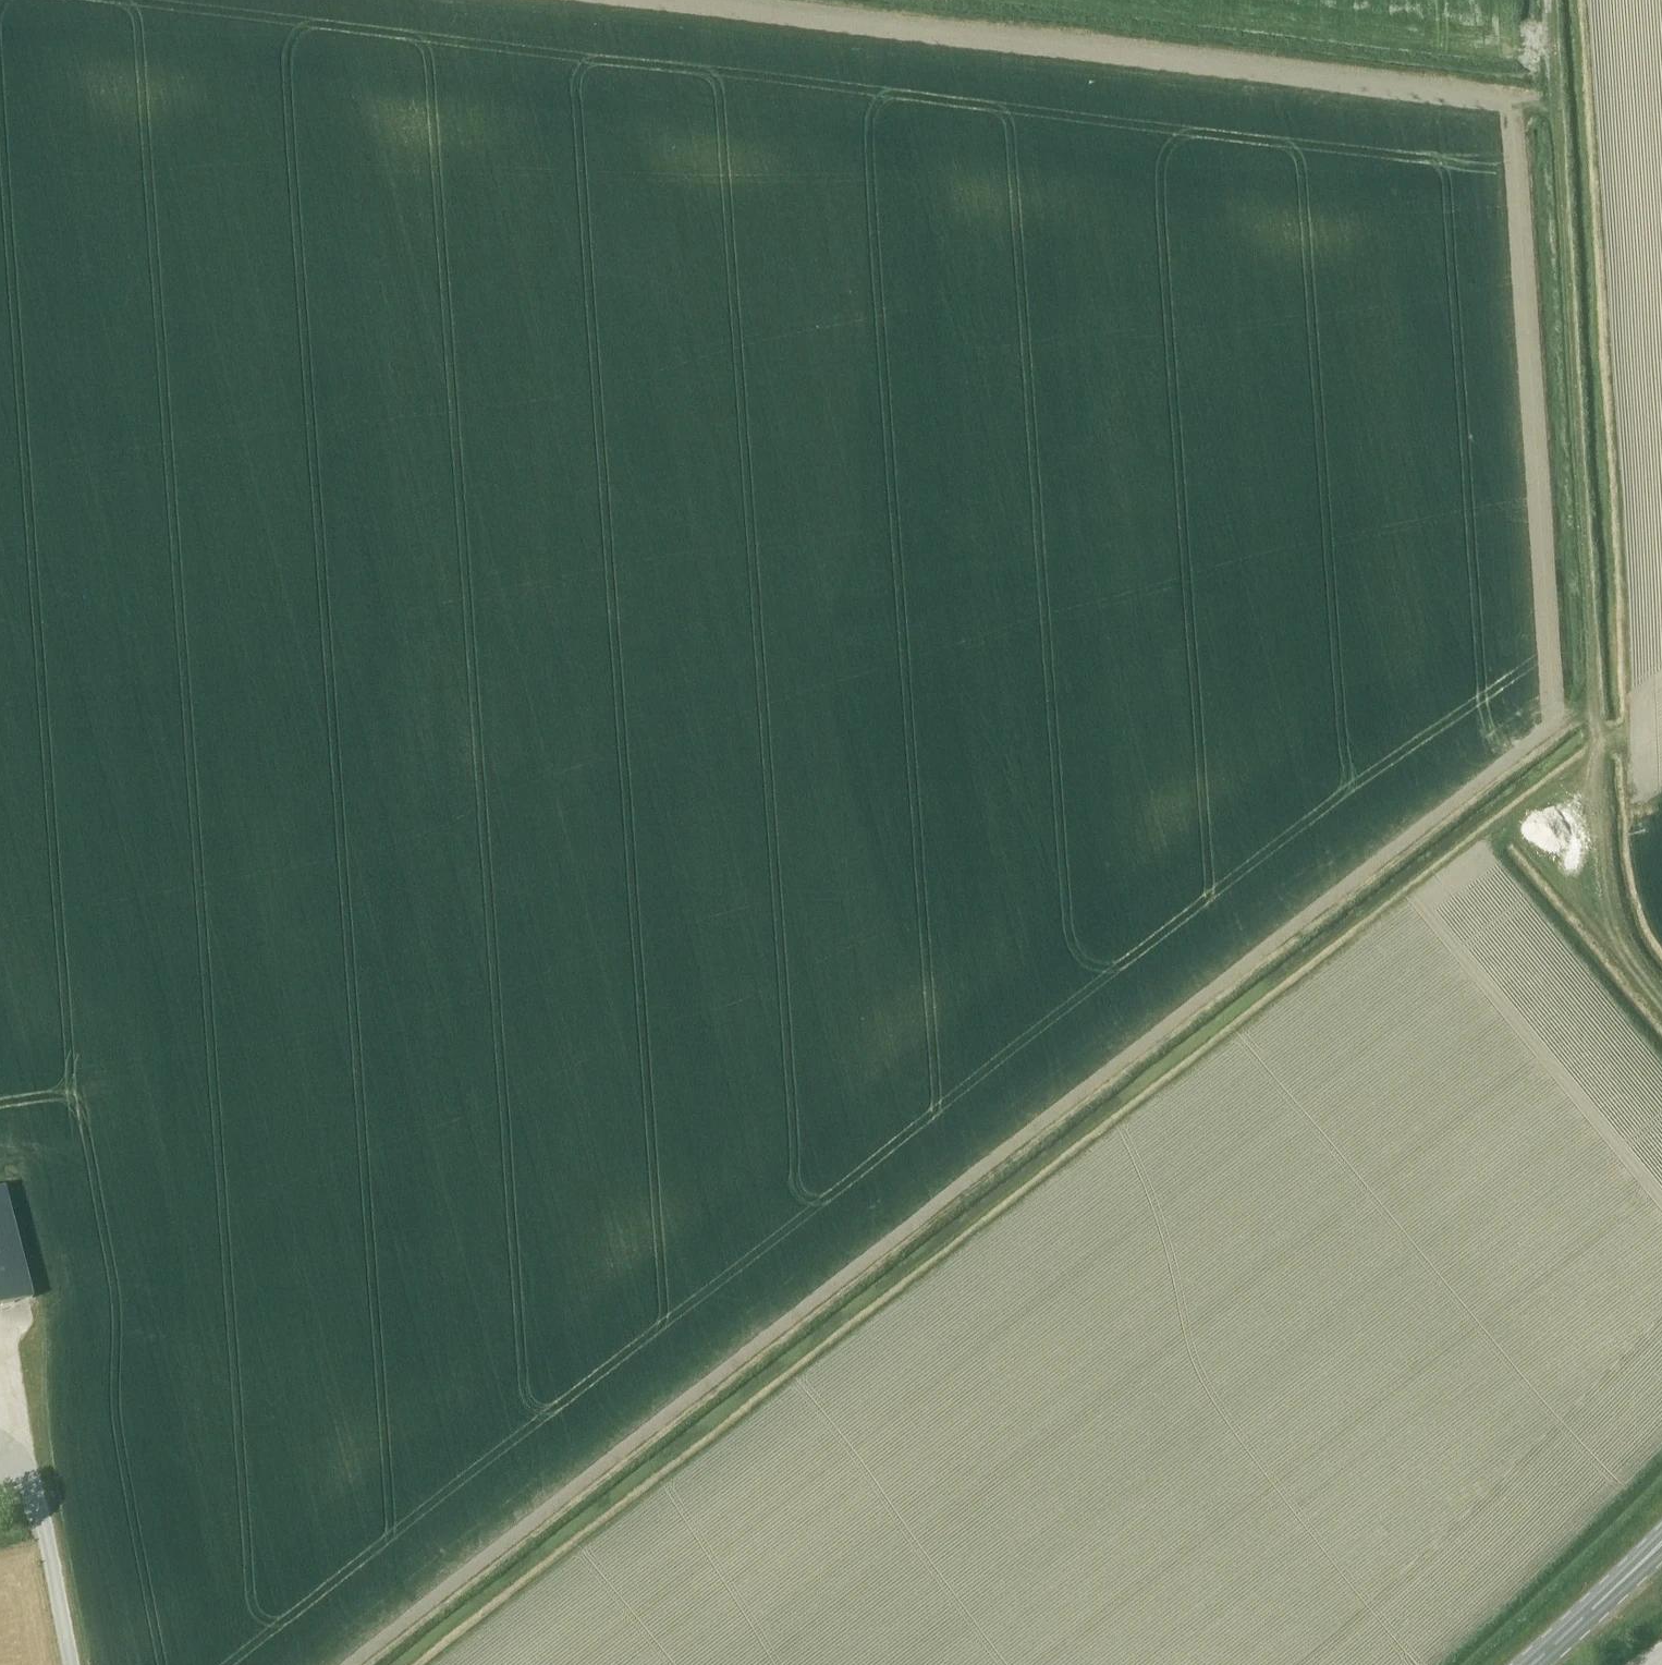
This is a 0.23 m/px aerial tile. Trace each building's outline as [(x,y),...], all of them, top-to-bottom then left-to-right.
[(33,1299),(4,1184),(0,1185),(0,1307),(33,1299)]
